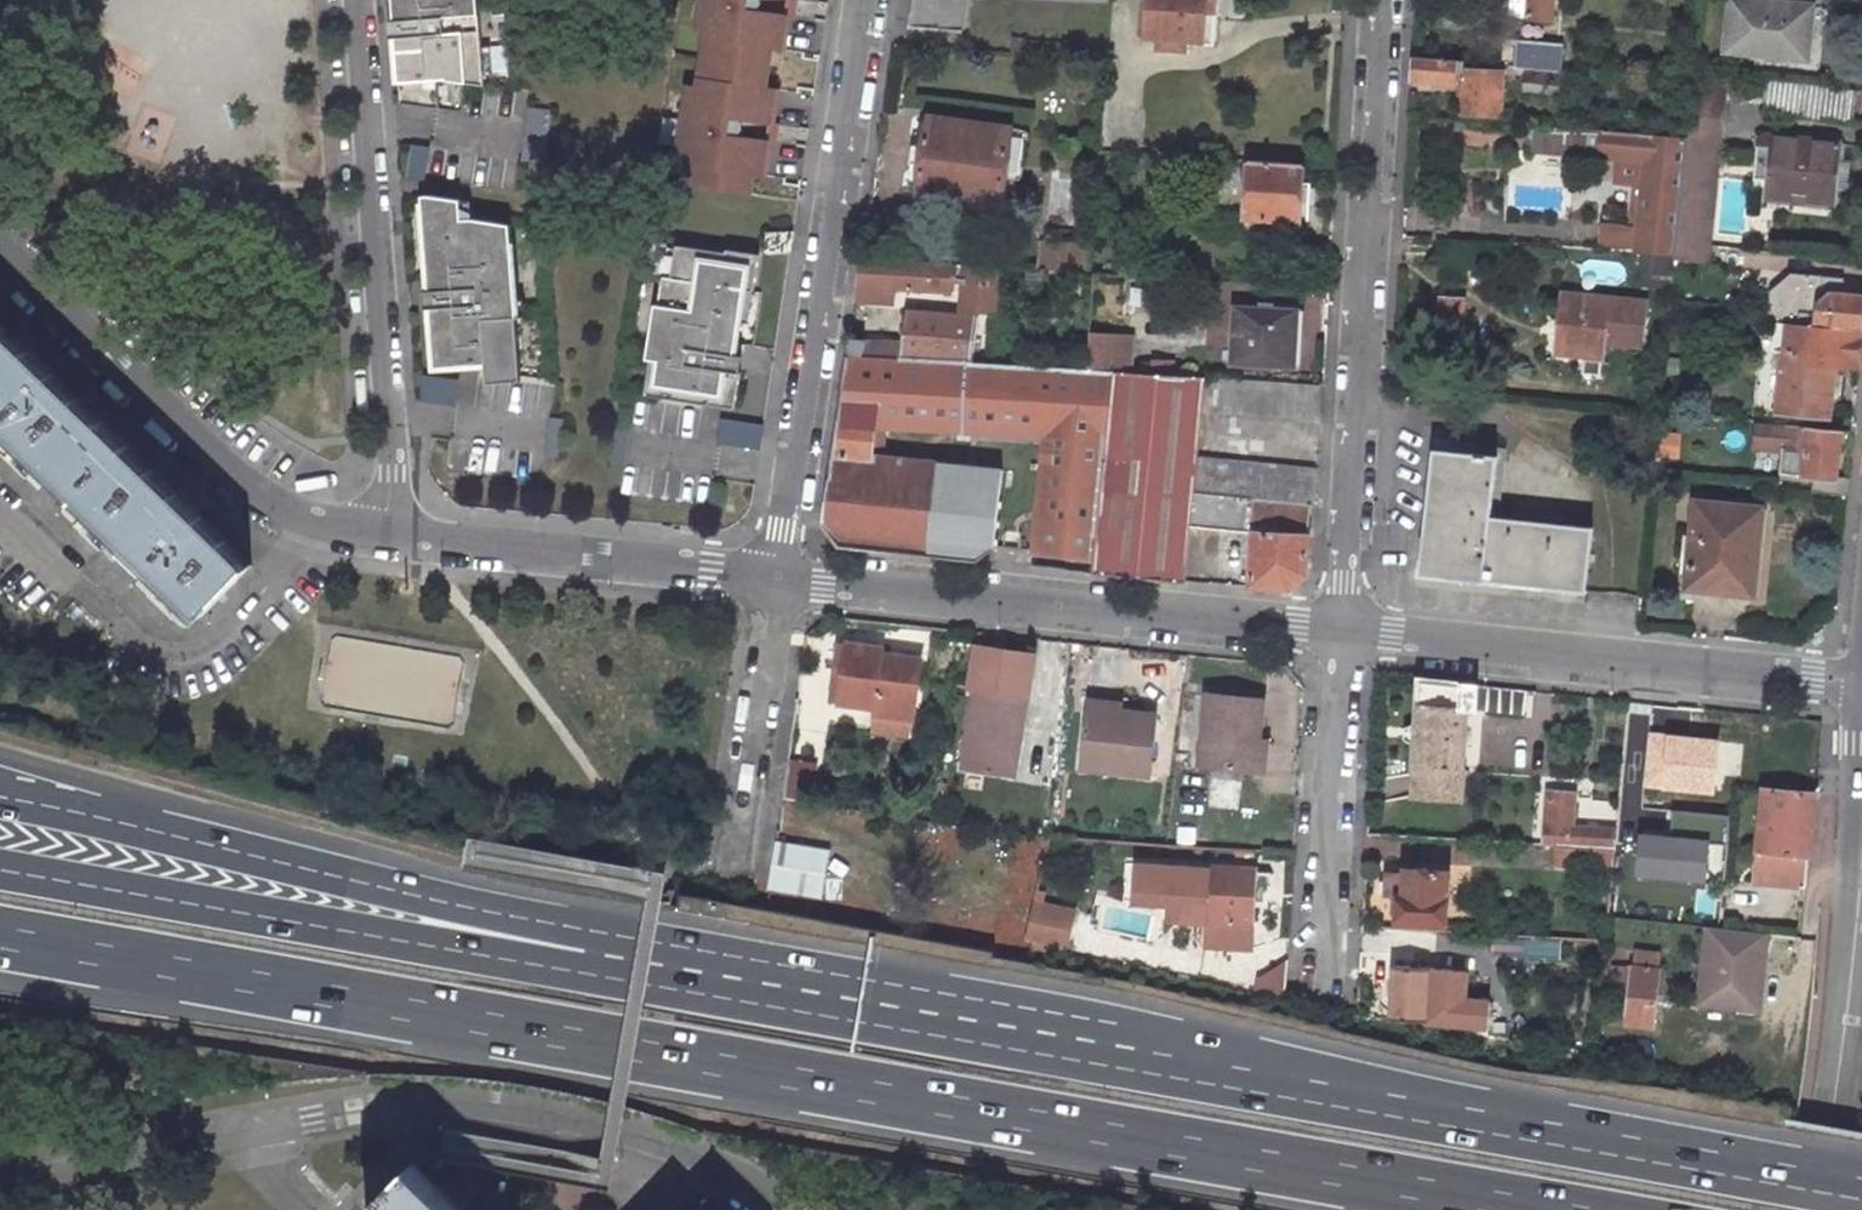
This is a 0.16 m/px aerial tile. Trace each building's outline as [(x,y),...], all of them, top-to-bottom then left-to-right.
[(398,15),(401,15),(404,42),(400,42),(404,97),(443,102),(440,73),(449,72),(449,73),(489,79),(488,70),(485,40),(482,0),(396,0),(398,15)] [(706,0),(697,0),(694,19),(703,21),(706,0)] [(703,21),(698,53),(764,64),(767,44),(778,45),(784,10),(780,10),(745,4),(745,0),(706,0),(703,21)] [(790,0),(781,0),(780,10),(784,10),(789,11),(790,0)] [(956,24),(960,0),(905,0),(902,21),(956,24)] [(1139,37),(1154,38),(1177,39),(1200,40),(1201,9),(1210,9),(1211,16),(1221,16),(1222,0),(1141,0),(1139,37)] [(1521,16),(1522,0),(1504,0),(1504,14),(1521,16)] [(1546,19),(1547,0),(1522,0),(1521,16),(1546,19)] [(1735,0),(1719,0),(1714,55),(1798,63),(1804,7),(1735,0)] [(1208,40),(1211,16),(1210,9),(1201,9),(1200,40),(1208,40)] [(1177,39),(1154,38),(1154,47),(1177,48),(1177,39)] [(1546,67),(1548,42),(1509,39),(1506,63),(1522,64),(1546,67)] [(497,69),(495,40),(485,40),(488,70),(497,69)] [(1407,76),(1447,79),(1449,58),(1449,54),(1408,51),(1407,76)] [(690,115),(685,147),(680,178),(745,188),(748,169),(760,171),(765,137),(761,136),(726,131),(728,114),(756,118),(764,119),(767,119),(772,85),(760,83),(764,64),(698,53),(694,84),(690,115)] [(1561,91),(1563,68),(1546,67),(1522,64),(1520,87),(1561,91)] [(1495,113),(1499,69),(1459,65),(1455,109),(1495,113)] [(1698,241),(1715,74),(1687,71),(1681,133),(1670,237),(1698,241)] [(1762,79),(1759,115),(1811,119),(1814,85),(1762,79)] [(690,115),(694,84),(685,83),(680,114),(690,115)] [(1849,89),(1814,85),(1811,119),(1845,123),(1849,89)] [(529,98),(523,152),(549,155),(554,101),(529,98)] [(1007,123),(924,110),(912,187),(994,200),(998,173),(1008,174),(1012,152),(1002,151),(1007,123)] [(680,114),(676,145),(685,147),(690,115),(680,114)] [(770,137),(773,120),(767,119),(764,119),(761,136),(765,137),(770,137)] [(1567,150),(1639,156),(1638,184),(1630,248),(1669,250),(1670,237),(1681,133),(1569,124),(1567,150)] [(1831,142),(1770,137),(1761,135),(1755,140),(1751,178),(1766,179),(1764,197),(1825,203),(1831,142)] [(1831,142),(1825,203),(1836,204),(1837,191),(1845,191),(1848,158),(1848,157),(1841,156),(1842,144),(1842,143),(1831,142)] [(1243,155),(1239,211),(1292,215),(1296,158),(1243,155)] [(507,238),(505,214),(477,211),(467,212),(465,192),(434,189),(427,189),(433,273),(438,273),(440,301),(445,300),(446,313),(437,314),(441,360),(492,355),(493,375),(527,372),(527,367),(522,309),(521,291),(516,237),(507,238)] [(476,193),(465,192),(467,212),(477,211),(476,193)] [(514,215),(505,214),(507,238),(516,237),(514,215)] [(1698,241),(1670,237),(1669,250),(1669,255),(1696,258),(1698,241)] [(1086,244),(1038,240),(1036,265),(1084,269),(1086,244)] [(749,287),(755,251),(721,247),(721,250),(671,243),(671,246),(662,303),(653,301),(650,301),(642,354),(645,355),(654,357),(648,392),(729,405),(735,368),(723,366),(727,339),(731,341),(740,286),(749,287)] [(671,246),(663,245),(653,301),(662,303),(671,246)] [(893,283),(954,287),(953,306),(989,308),(992,262),(856,254),(852,281),(857,280),(854,295),(882,297),(883,289),(892,290),(893,283)] [(1787,283),(1786,298),(1797,299),(1794,323),(1858,330),(1861,297),(1841,294),(1842,275),(1769,267),(1768,281),(1787,283)] [(1787,283),(1768,281),(1765,320),(1773,321),(1794,323),(1797,299),(1786,298),(1787,283)] [(529,290),(521,291),(522,309),(531,308),(529,290)] [(1638,301),(1559,293),(1558,313),(1562,314),(1560,350),(1596,353),(1598,339),(1636,342),(1638,301)] [(1458,297),(1435,295),(1432,332),(1455,333),(1458,297)] [(446,313),(445,300),(440,301),(430,302),(431,315),(437,314),(446,313)] [(1286,306),(1219,302),(1215,357),(1282,360),(1286,306)] [(974,315),(901,312),(899,340),(897,356),(971,361),(974,315)] [(1772,408),(1823,414),(1828,367),(1854,369),(1858,330),(1794,323),(1773,321),(1770,350),(1778,351),(1772,408)] [(1114,369),(1116,334),(1084,332),(1081,367),(1109,369),(1114,369)] [(858,353),(860,337),(844,335),(841,352),(858,353)] [(897,356),(899,340),(860,337),(858,353),(897,356)] [(192,624),(243,572),(0,338),(0,437),(192,624)] [(858,353),(841,352),(817,517),(837,544),(976,558),(991,542),(998,466),(876,454),(880,421),(1044,430),(1033,548),(1058,550),(1056,566),(1090,570),(1109,369),(1081,367),(971,361),(897,356),(858,353)] [(654,357),(645,355),(640,390),(648,392),(654,357)] [(1090,570),(1182,579),(1186,522),(1189,488),(1192,453),(1196,408),(1198,374),(1114,369),(1109,369),(1090,570)] [(1196,408),(1314,414),(1316,381),(1198,374),(1196,408)] [(564,419),(550,417),(545,456),(559,458),(564,419)] [(764,424),(722,418),(718,443),(760,449),(764,424)] [(1778,445),(1776,470),(1807,473),(1806,489),(1842,493),(1844,476),(1819,474),(1824,426),(1758,419),(1757,430),(1780,433),(1795,434),(1794,447),(1778,445)] [(1780,433),(1778,445),(1794,447),(1795,434),(1780,433)] [(1470,441),(1429,437),(1415,569),(1579,589),(1587,524),(1488,512),(1494,453),(1469,451),(1470,441)] [(1308,500),(1311,465),(1192,453),(1189,488),(1305,499),(1308,500)] [(1756,469),(1754,483),(1768,485),(1769,470),(1756,469)] [(1186,522),(1251,528),(1246,581),(1282,585),(1301,569),(1305,499),(1189,488),(1186,522)] [(1747,503),(1689,498),(1681,583),(1748,591),(1752,554),(1741,553),(1747,503)] [(1741,553),(1752,554),(1758,504),(1747,503),(1741,553)] [(873,642),(841,638),(831,696),(864,702),(864,706),(904,712),(914,653),(873,647),(873,642)] [(451,720),(459,654),(339,640),(331,706),(451,720)] [(1408,792),(1456,796),(1461,704),(1518,710),(1521,688),(1414,676),(1408,792)] [(1021,689),(967,683),(957,764),(1005,770),(1010,728),(1016,728),(1021,689)] [(1257,692),(1202,686),(1197,758),(1252,763),(1254,731),(1257,692)] [(1080,693),(1079,706),(1111,709),(1113,703),(1113,697),(1080,693)] [(1111,709),(1079,706),(1074,762),(1144,769),(1149,708),(1113,703),(1111,709)] [(1254,731),(1252,763),(1261,764),(1263,733),(1254,731)] [(788,799),(815,798),(815,761),(788,761),(788,799)] [(1757,785),(1749,878),(1802,883),(1811,790),(1757,785)] [(1568,791),(1542,788),(1538,841),(1551,842),(1609,845),(1611,827),(1566,824),(1568,791)] [(1676,835),(1723,836),(1723,816),(1676,815),(1676,835)] [(1711,884),(1716,840),(1644,832),(1639,876),(1711,884)] [(824,898),(833,848),(777,839),(769,889),(824,898)] [(1606,866),(1609,845),(1551,842),(1550,862),(1606,866)] [(1249,863),(1204,860),(1204,863),(1168,861),(1166,895),(1202,897),(1200,929),(1201,929),(1245,932),(1247,896),(1248,885),(1256,886),(1261,881),(1262,868),(1249,867),(1249,863)] [(1440,921),(1443,868),(1399,865),(1397,890),(1393,890),(1391,917),(1440,921)] [(1068,889),(1027,885),(1023,920),(1065,924),(1068,889)] [(1256,896),(1256,886),(1248,885),(1247,896),(1256,896)] [(1689,923),(1681,1002),(1732,1007),(1740,928),(1689,923)] [(1441,926),(1440,949),(1477,951),(1479,929),(1441,926)] [(1740,928),(1732,1007),(1741,1009),(1749,930),(1740,928)] [(1479,929),(1477,951),(1488,952),(1490,930),(1479,929)] [(1646,1020),(1654,949),(1630,947),(1628,964),(1609,962),(1607,980),(1626,982),(1622,1018),(1646,1020)] [(1447,995),(1448,967),(1389,963),(1385,1015),(1481,1022),(1483,1002),(1484,997),(1447,995)] [(1459,967),(1448,967),(1448,975),(1459,976),(1459,967)] [(1508,1003),(1483,1002),(1481,1022),(1506,1024),(1508,1003)] [(440,1159),(606,1192),(613,1161),(446,1127),(440,1159)] [(407,1157),(357,1209),(464,1209),(407,1157)]
